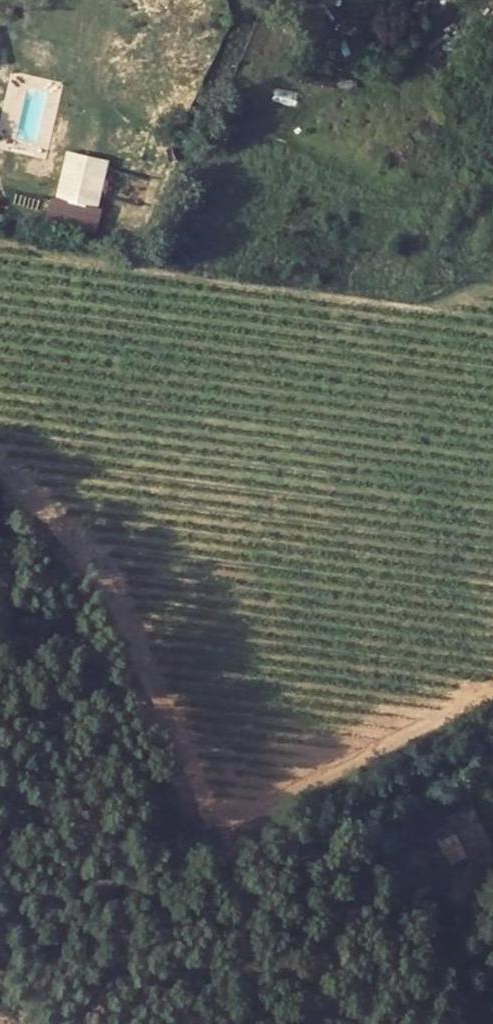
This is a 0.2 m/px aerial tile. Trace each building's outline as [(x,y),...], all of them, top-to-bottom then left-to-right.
[(108,161),(68,152),(58,196),(99,206),(108,161)] [(473,805),(419,831),(433,861),(448,854),(452,862),(492,844),(473,805)]
